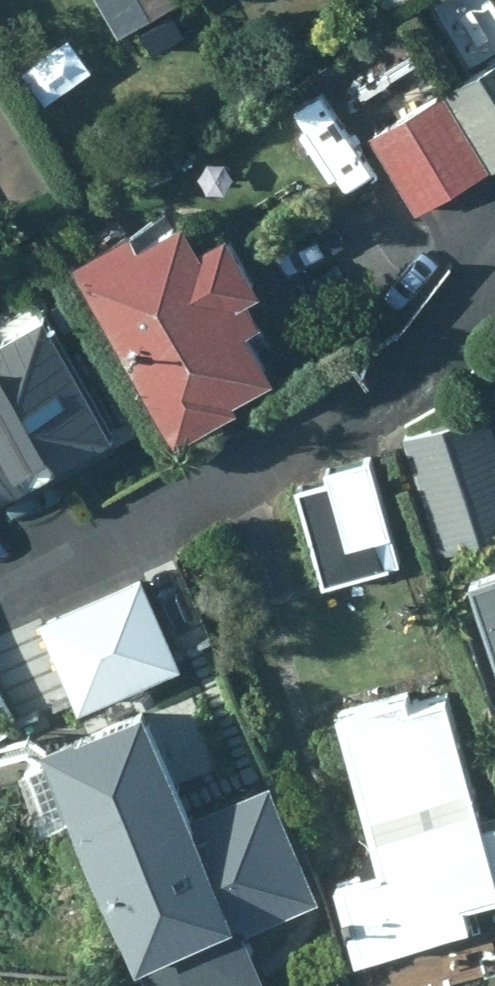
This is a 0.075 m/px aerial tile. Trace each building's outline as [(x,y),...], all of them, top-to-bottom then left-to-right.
[(115,36),(178,0),(95,0),(115,36)] [(385,19),(418,0),(373,0),(385,19)] [(447,85),(492,167),(494,166),(494,58),(447,85)] [(490,170),(443,91),(366,135),(413,216),(490,170)] [(121,230),(68,258),(168,441),(228,408),(225,402),(262,380),(236,333),(254,324),(240,300),(252,293),(219,232),(191,247),(175,219),(129,245),(121,230)] [(0,322),(0,500),(117,435),(41,299),(0,322)] [(398,438),(434,552),(494,533),(494,453),(482,411),(398,438)] [(324,482),(293,491),(320,584),(395,563),(366,461),(322,473),(324,482)] [(461,580),(494,677),(494,568),(461,580)] [(135,572),(50,609),(81,674),(165,638),(135,572)] [(331,716),(374,877),(331,888),(351,962),(460,932),(455,909),(494,898),(494,824),(475,830),(439,699),(401,710),(398,697),(331,716)] [(132,709),(30,750),(35,762),(12,771),(34,823),(55,815),(85,885),(93,882),(137,985),(167,985),(244,954),(235,932),(313,899),(265,783),(180,818),(132,709)]
